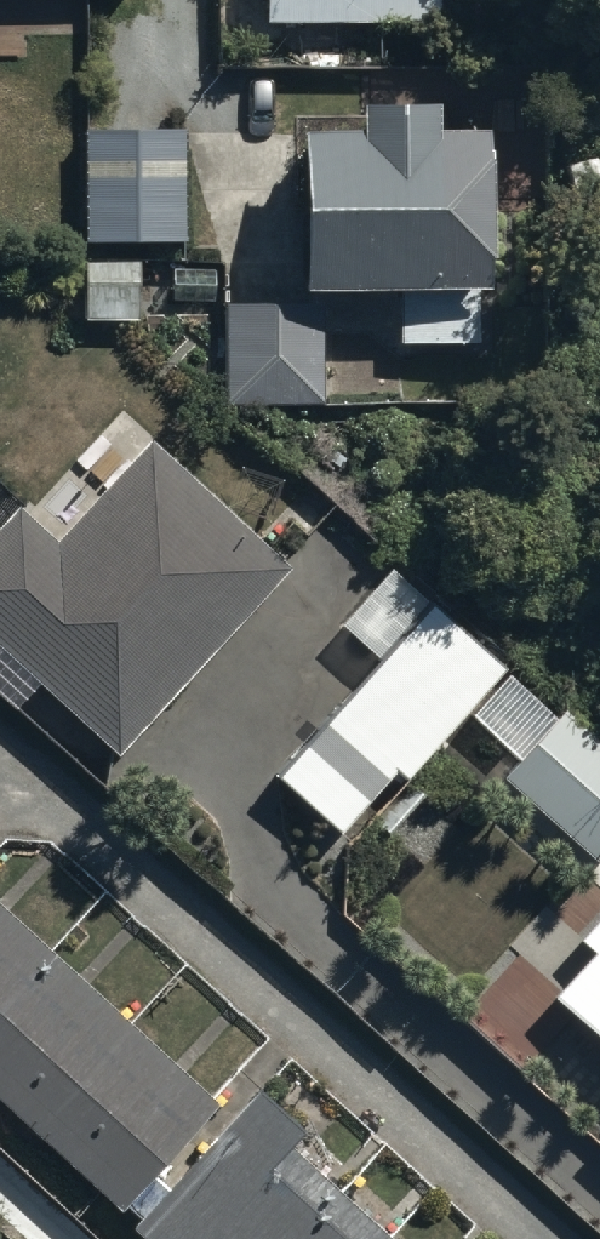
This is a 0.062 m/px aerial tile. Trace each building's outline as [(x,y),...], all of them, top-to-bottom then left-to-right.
[(252,2),(262,2),(262,36),(425,34),(425,0),(252,0),(252,2)] [(184,137),(84,135),(82,246),(181,248),(184,137)] [(291,310),(478,308),(476,153),(290,155),(291,310)] [(127,275),(75,276),(75,337),(128,336),(127,275)] [(221,331),(222,418),(319,417),(318,330),(221,331)] [(103,774),(275,584),(138,460),(46,561),(14,532),(0,548),(0,681),(103,774)] [(429,620),(272,793),(337,852),(391,793),(404,804),(507,690),(429,620)] [(563,736),(507,798),(590,874),(599,863),(599,769),(563,736)] [(111,1229),(208,1122),(0,934),(0,1128),(111,1229)] [(543,1002),(599,1053),(599,939),(543,1002)] [(238,1124),(133,1238),(365,1238),(238,1124)]
